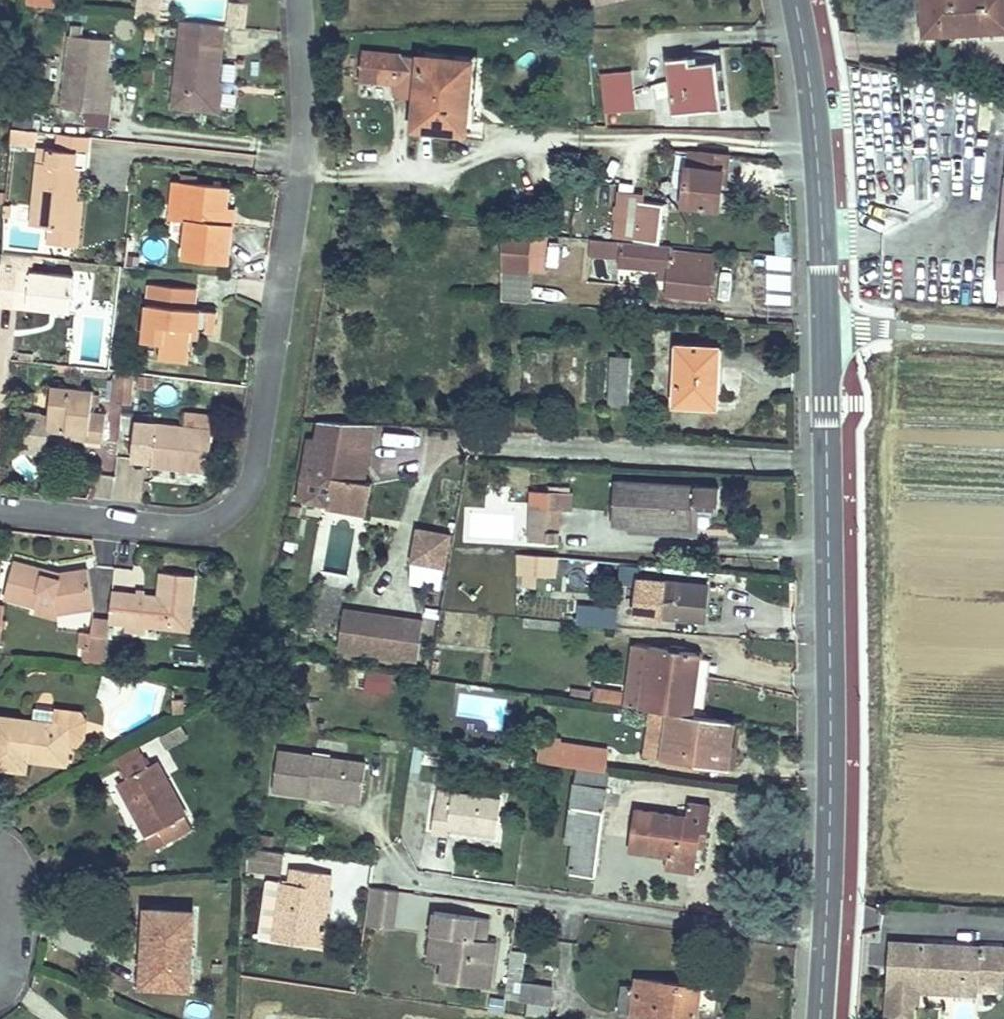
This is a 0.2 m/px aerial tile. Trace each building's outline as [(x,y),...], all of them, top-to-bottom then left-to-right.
[(130,15),(142,16),(147,16),(149,0),(132,0),(130,15)] [(926,36),(1003,29),(1003,0),(923,0),(926,36)] [(218,23),(178,19),(170,105),(210,109),(218,23)] [(63,31),(56,104),(109,109),(111,91),(104,91),(109,35),(63,31)] [(390,86),(389,100),(412,101),(410,132),(457,136),(463,65),(392,59),(356,57),(353,83),(390,86)] [(691,58),(666,61),(671,112),(719,109),(715,64),(692,65),(691,58)] [(624,71),(595,74),(599,112),(628,109),(624,71)] [(977,116),(975,140),(987,141),(989,116),(977,116)] [(35,130),(9,128),(7,145),(34,147),(35,130)] [(86,135),(56,132),(55,147),(85,150),(86,135)] [(85,150),(55,147),(39,146),(32,223),(44,225),(71,227),(74,198),(77,166),(83,167),(85,150)] [(899,148),(857,149),(858,166),(873,166),(874,191),(901,190),(899,148)] [(724,152),(697,151),(695,164),(684,163),(679,203),(714,205),(716,182),(722,182),(724,152)] [(168,219),(179,220),(182,181),(171,179),(168,219)] [(182,181),(179,220),(184,220),(181,258),(225,261),(228,226),(220,225),(221,213),(223,184),(182,181)] [(80,198),(74,198),(71,227),(77,228),(80,198)] [(631,203),(630,239),(657,241),(658,222),(641,221),(642,203),(631,203)] [(659,204),(642,203),(641,221),(658,222),(659,204)] [(220,225),(228,226),(229,213),(221,213),(220,225)] [(71,227),(44,225),(43,240),(76,243),(77,228),(71,227)] [(532,271),(546,271),(546,232),(502,232),(502,300),(532,300),(532,271)] [(630,239),(625,239),(622,263),(665,267),(665,272),(672,273),(671,286),(676,287),(676,291),(710,294),(714,253),(674,249),(675,242),(658,241),(657,241),(630,239)] [(558,265),(559,240),(549,240),(548,264),(558,265)] [(15,272),(13,301),(67,306),(70,277),(15,272)] [(770,273),(768,303),(789,304),(791,275),(770,273)] [(147,283),(142,337),(158,338),(157,355),(185,357),(187,326),(213,328),(215,308),(190,306),(191,286),(147,283)] [(67,306),(13,301),(12,308),(66,314),(67,306)] [(42,347),(81,350),(82,333),(43,330),(42,347)] [(668,345),(666,404),(706,404),(707,346),(668,345)] [(600,356),(599,407),(619,408),(620,356),(600,356)] [(107,400),(122,402),(124,370),(110,369),(107,400)] [(124,370),(122,402),(129,402),(132,371),(124,370)] [(49,429),(69,431),(86,433),(86,439),(104,441),(106,413),(91,412),(93,390),(53,387),(49,429)] [(135,421),(133,458),(152,459),(152,464),(208,470),(212,429),(135,421)] [(364,424),(307,422),(306,439),(301,439),(297,483),(305,483),(305,477),(325,478),(323,498),(362,503),(365,480),(341,478),(342,469),(359,470),(364,424)] [(86,433),(69,431),(69,438),(86,439),(86,433)] [(116,500),(142,502),(146,463),(130,462),(129,473),(119,472),(116,500)] [(720,487),(612,484),(614,522),(694,524),(693,511),(719,512),(720,487)] [(533,492),(532,540),(557,541),(558,509),(574,509),(575,496),(533,492)] [(362,503),(323,498),(321,510),(362,514),(362,503)] [(468,511),(466,545),(515,547),(517,514),(468,511)] [(444,588),(447,530),(412,528),(408,586),(444,588)] [(520,553),(519,573),(529,574),(528,584),(539,585),(541,554),(520,553)] [(18,564),(4,601),(35,612),(40,598),(56,605),(59,617),(94,609),(85,570),(51,577),(43,573),(18,564)] [(160,592),(114,588),(111,619),(128,620),(148,622),(192,626),(197,573),(163,570),(160,592)] [(641,578),(639,594),(664,597),(662,613),(706,617),(709,583),(641,578)] [(580,622),(605,624),(618,625),(619,606),(593,604),(593,606),(581,606),(580,622)] [(417,662),(423,616),(344,606),(338,652),(417,662)] [(95,646),(108,647),(111,619),(97,618),(95,639),(95,646)] [(107,664),(108,647),(95,646),(95,639),(82,638),(80,650),(87,650),(86,662),(107,664)] [(651,642),(643,706),(670,709),(693,712),(701,649),(651,642)] [(364,692),(390,694),(391,671),(365,670),(364,692)] [(592,701),(622,703),(623,688),(593,686),(592,701)] [(693,712),(670,709),(664,753),(728,760),(731,740),(725,738),(728,717),(693,712)] [(21,765),(22,754),(62,757),(65,719),(0,714),(0,763),(21,765)] [(160,735),(168,749),(189,736),(180,722),(160,735)] [(538,763),(607,768),(609,744),(539,739),(538,763)] [(278,789),(309,793),(310,787),(345,791),(345,798),(363,800),(368,761),(283,749),(278,789)] [(161,755),(121,778),(148,831),(163,822),(171,837),(196,823),(161,755)] [(568,833),(567,843),(575,843),(574,871),(594,873),(603,784),(578,781),(572,834),(568,833)] [(310,787),(309,793),(345,798),(345,791),(310,787)] [(454,802),(439,800),(435,830),(451,832),(452,826),(499,832),(503,796),(456,790),(454,802)] [(635,808),(633,834),(651,835),(650,852),(670,854),(669,867),(696,870),(699,833),(707,833),(709,801),(688,799),(687,813),(635,808)] [(651,835),(633,834),(632,851),(650,852),(651,835)] [(282,850),(251,845),(249,861),(249,866),(281,870),(282,850)] [(293,865),(291,881),(324,886),(320,913),(327,914),(332,870),(293,865)] [(282,881),(278,912),(320,918),(320,913),(324,886),(291,881),(282,881)] [(393,929),(400,891),(370,886),(363,923),(393,929)] [(145,902),(142,949),(149,949),(146,988),(188,990),(194,907),(145,902)] [(435,910),(428,959),(444,960),(442,978),(489,985),(495,942),(488,941),(474,939),(477,916),(435,910)] [(320,918),(278,912),(274,937),(323,943),(325,926),(319,925),(320,918)] [(490,918),(477,916),(474,939),(488,941),(490,918)] [(918,988),(976,991),(977,974),(1003,976),(1003,968),(1003,948),(921,942),(918,988)] [(522,980),(525,951),(509,949),(503,997),(524,1000),(522,1013),(549,1016),(553,984),(522,980)] [(444,960),(428,959),(426,976),(442,978),(444,960)] [(621,984),(618,1009),(671,1014),(694,1017),(698,981),(636,974),(635,985),(621,984)]
